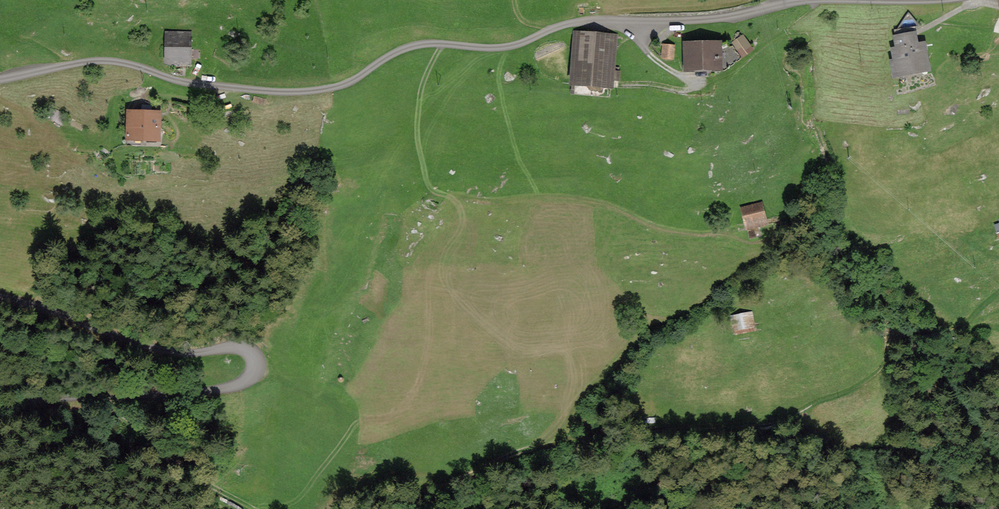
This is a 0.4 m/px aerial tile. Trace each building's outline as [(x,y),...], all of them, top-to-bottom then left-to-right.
[(191,31),(164,31),(164,62),(191,63),(191,31)] [(617,35),(573,31),(569,85),(613,89),(617,35)] [(916,31),(895,34),(897,44),(890,45),(892,56),(887,56),(890,78),(931,71),(926,40),(917,41),(916,31)] [(742,36),(731,44),(741,58),(753,50),(742,36)] [(718,44),(686,45),(687,50),(687,68),(719,67),(718,44)] [(662,58),(673,59),(674,46),(663,45),(662,58)] [(158,114),(129,113),(128,139),(157,140),(158,127),(158,114)] [(761,201),(740,208),(747,230),(768,224),(761,201)] [(752,312),(730,316),(732,331),(755,328),(752,312)]
